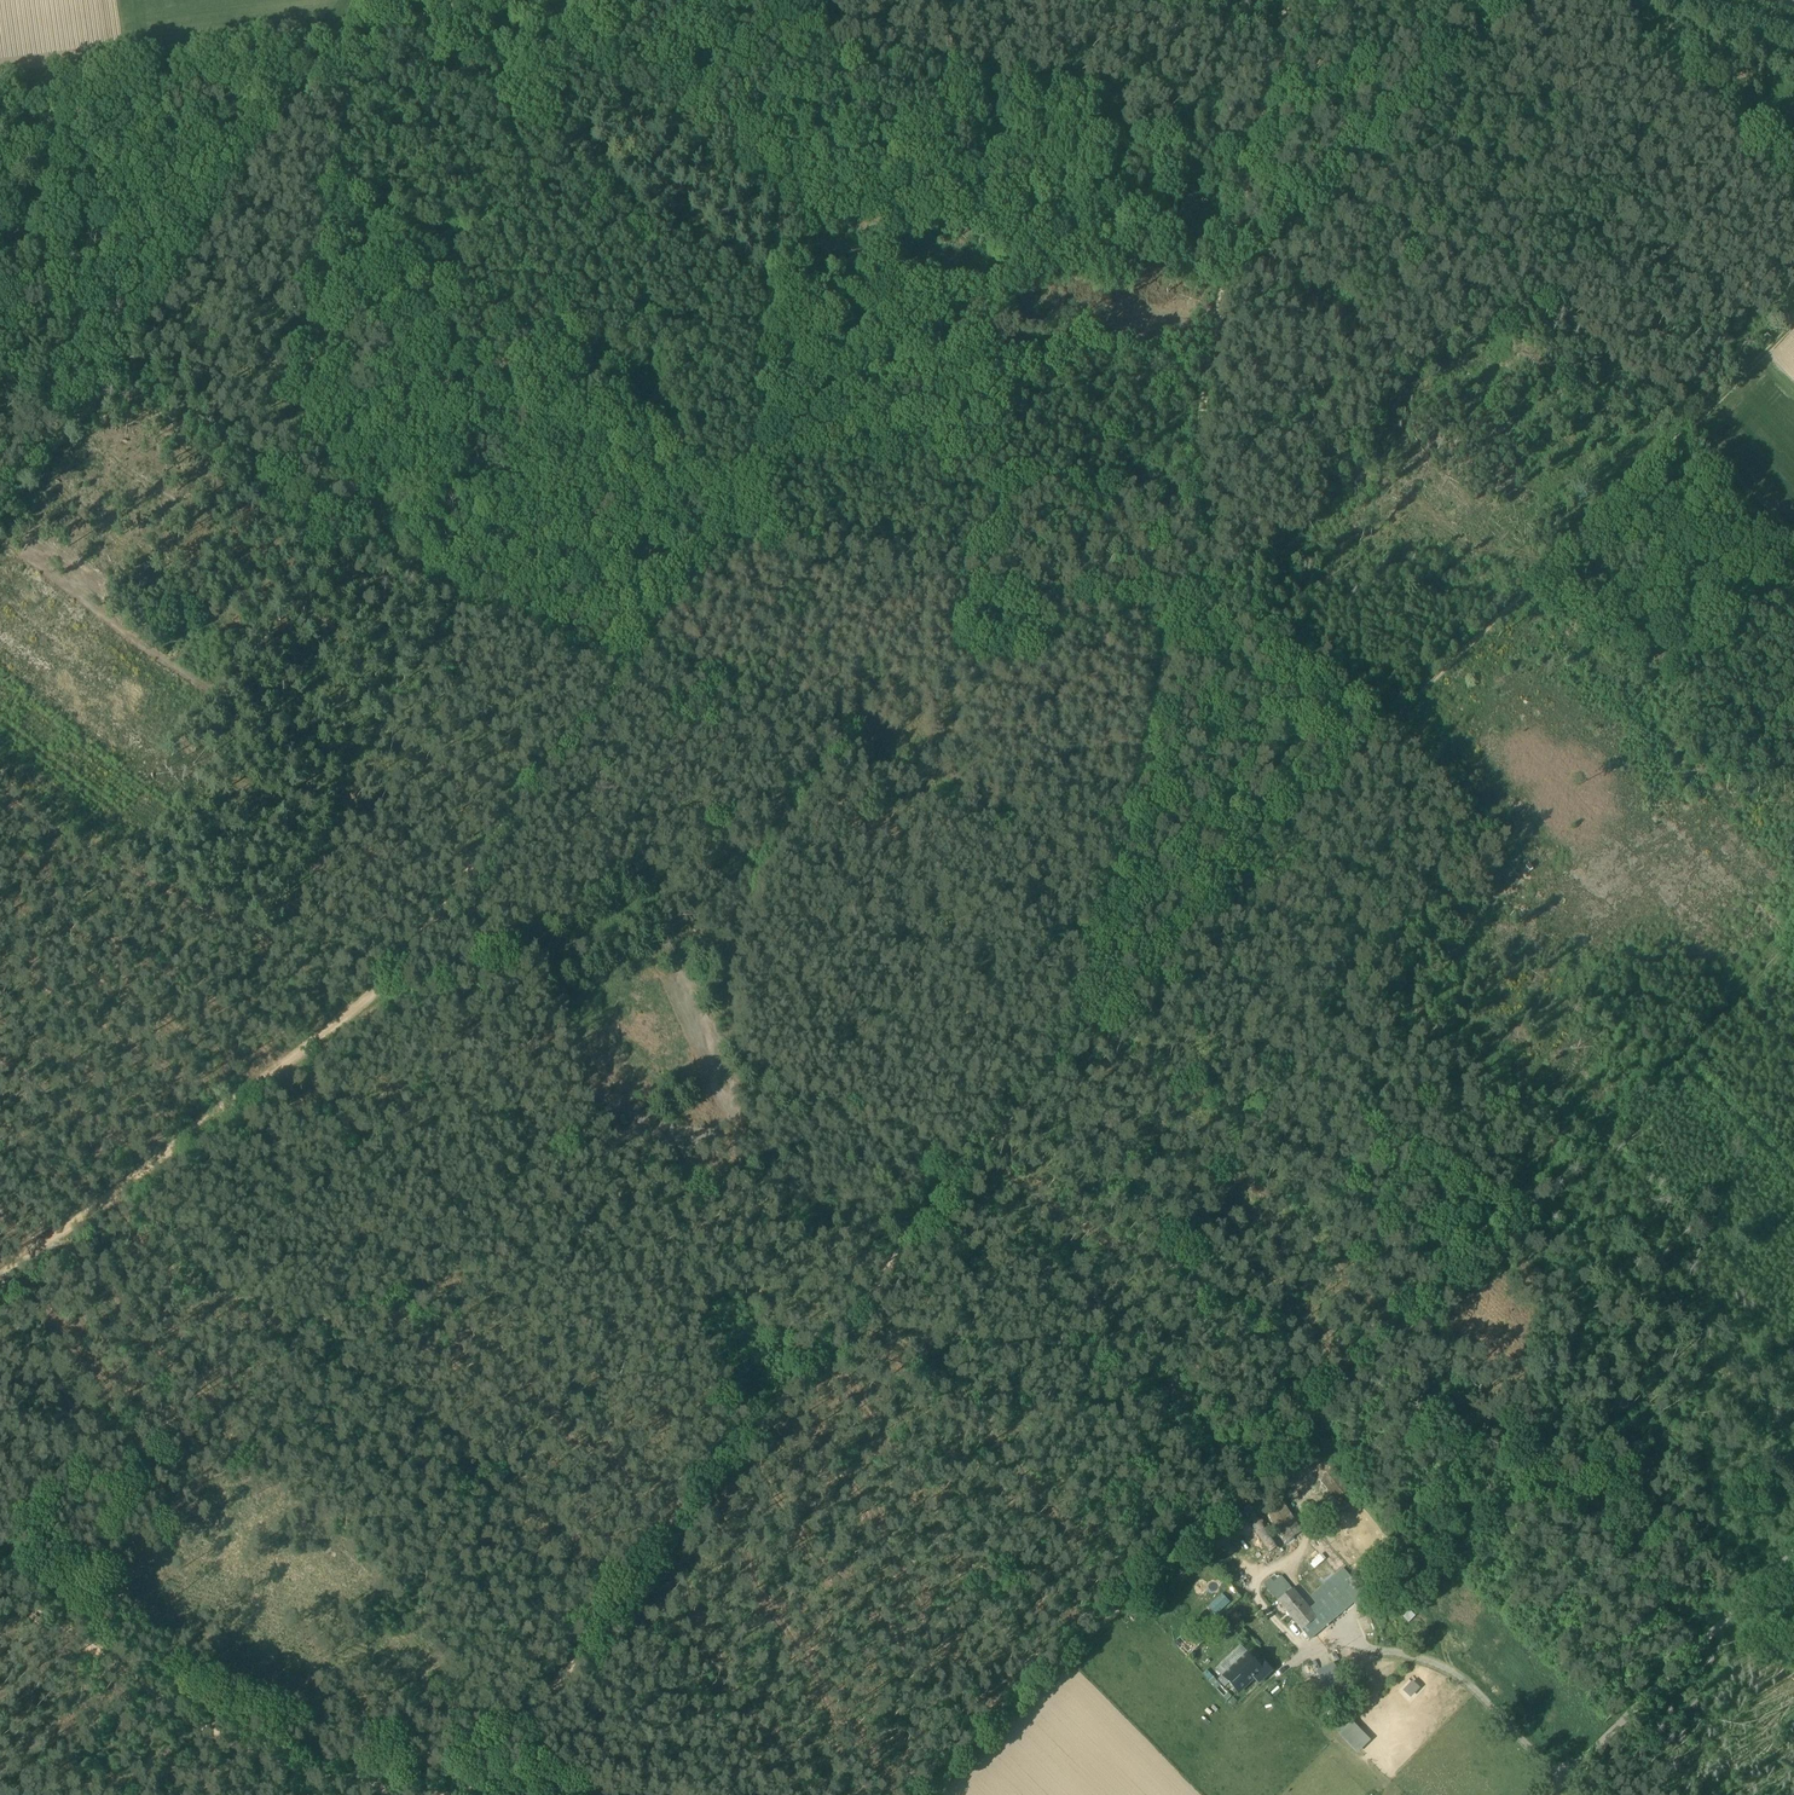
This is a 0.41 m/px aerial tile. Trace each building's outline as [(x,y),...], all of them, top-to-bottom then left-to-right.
[(1320,1478),(1344,1507),(1358,1496),(1335,1466),(1320,1478)] [(1265,1506),(1287,1540),(1295,1534),(1302,1529),(1296,1520),(1277,1490),(1266,1497),(1270,1503),(1265,1506)] [(1242,1507),(1270,1550),(1279,1543),(1252,1501),(1242,1507)] [(1317,1616),(1325,1625),(1354,1600),(1361,1607),(1371,1598),(1344,1566),(1311,1594),(1324,1609),(1317,1616)] [(1282,1573),(1279,1575),(1289,1588),(1292,1586),(1282,1573)] [(1268,1585),(1278,1598),(1289,1588),(1279,1575),(1274,1579),(1271,1582),(1267,1579),(1266,1580),(1265,1583),(1268,1585)] [(1380,1583),(1382,1599),(1394,1598),(1392,1581),(1380,1583)] [(1292,1586),(1289,1588),(1278,1598),(1307,1633),(1309,1631),(1312,1635),(1325,1625),(1317,1616),(1310,1608),(1311,1607),(1293,1585),(1292,1586)] [(1209,1604),(1218,1613),(1233,1599),(1224,1590),(1209,1604)] [(1217,1668),(1223,1674),(1246,1652),(1256,1662),(1261,1658),(1264,1655),(1259,1651),(1255,1649),(1247,1647),(1236,1649),(1217,1668)] [(1223,1674),(1239,1691),(1254,1676),(1258,1681),(1264,1675),(1271,1669),(1261,1658),(1256,1662),(1246,1652),(1223,1674)] [(1210,1679),(1213,1676),(1206,1669),(1203,1672),(1210,1679)] [(1271,1669),(1264,1675),(1266,1677),(1273,1671),(1271,1669)] [(1209,1679),(1227,1699),(1231,1695),(1213,1676),(1210,1679),(1209,1679)] [(1414,1680),(1405,1690),(1413,1698),(1423,1687),(1414,1680)] [(1343,1729),(1360,1748),(1367,1741),(1349,1723),(1343,1729)]
